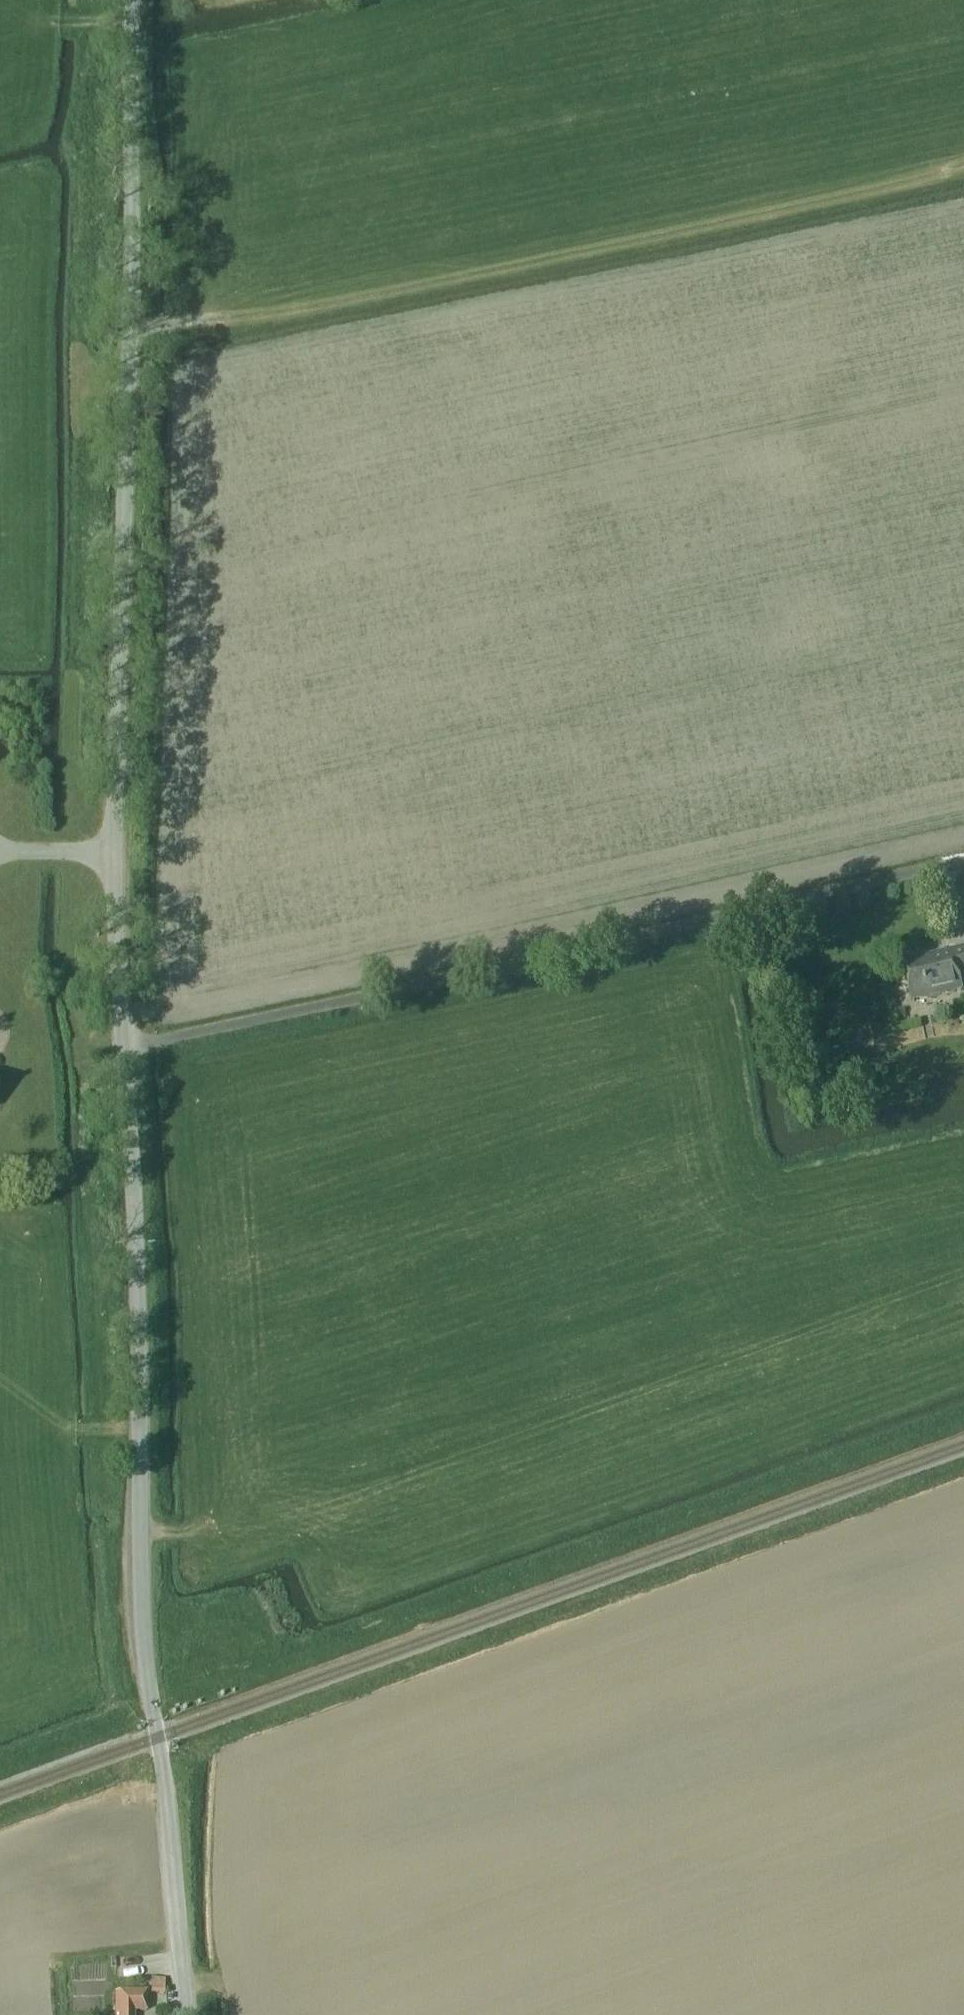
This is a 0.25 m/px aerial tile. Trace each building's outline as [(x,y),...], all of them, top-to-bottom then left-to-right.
[(927,959),(926,955),(904,960),(913,1002),(962,991),(959,976),(963,975),(963,950),(927,959)] [(73,1991),(86,1991),(86,1979),(110,1979),(110,1959),(73,1958),(73,1991)] [(116,2014),(134,2014),(134,2010),(147,2010),(147,1990),(116,1990),(116,2014)]
